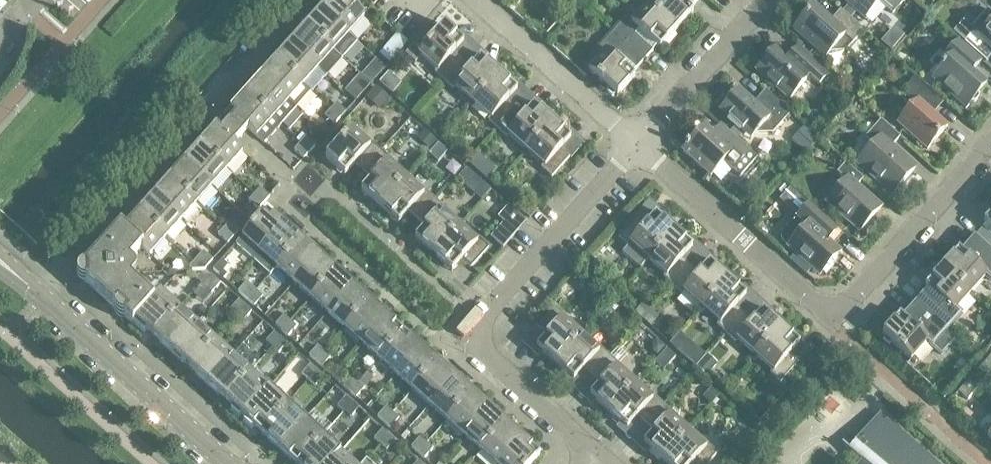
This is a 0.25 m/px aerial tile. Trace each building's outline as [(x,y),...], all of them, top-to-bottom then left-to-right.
[(321,9),(348,33),(364,15),(347,0),(330,0),(321,9)] [(644,1),(676,30),(693,11),(690,9),(698,0),(652,0),(650,2),(647,0),(645,0),(644,1)] [(904,0),(845,0),(864,17),(879,1),(892,13),(904,0)] [(627,17),(613,32),(644,60),(657,46),(660,49),(676,30),(644,1),(642,3),(646,6),(632,22),(627,17)] [(845,51),(864,30),(842,11),(831,24),(812,7),(793,28),(825,57),(830,52),(845,51)] [(358,42),(348,33),(321,9),(306,26),(343,59),(358,42)] [(980,36),(972,29),(962,40),(986,61),(990,55),(990,23),(980,36)] [(434,72),(443,81),(462,60),(454,53),(463,42),(444,25),(442,27),(440,25),(434,32),(436,34),(418,53),(419,54),(415,58),(417,60),(421,56),(437,70),(434,72)] [(343,59),(306,26),(291,43),(318,67),(328,76),(343,59)] [(631,74),(644,60),(613,32),(599,48),(605,52),(591,68),(587,64),(585,66),(589,70),(588,71),(608,88),(606,90),(613,96),(615,94),(617,96),(634,77),(631,74)] [(978,95),(986,86),(971,73),(981,61),(959,40),(947,53),(952,57),(932,79),(966,109),(972,102),(975,102),(978,98),(978,95)] [(385,47),(395,56),(401,50),(391,41),(385,47)] [(318,67),(291,43),(276,60),(302,84),(318,67)] [(819,85),(829,73),(809,55),(799,65),(778,46),(756,69),(789,99),(809,76),(819,85)] [(470,68),(462,60),(443,81),(453,89),(455,86),(471,100),(467,104),(469,106),(498,73),(480,57),(470,68)] [(302,84),(276,60),(260,77),(287,101),(302,84)] [(370,84),(376,78),(366,69),(361,75),(370,84)] [(517,90),(498,73),(469,106),(471,108),(475,104),(490,118),(488,120),(497,129),(515,108),(507,101),(517,90)] [(370,84),(361,75),(355,81),(365,90),(370,84)] [(384,76),(378,83),(390,93),(396,86),(384,76)] [(927,149),(947,126),(927,108),(938,96),(915,76),(904,89),(907,91),(901,98),(911,107),(897,122),(927,149)] [(287,101),(260,77),(245,94),(272,118),(287,101)] [(355,89),(347,82),(342,88),(350,95),(355,89)] [(375,86),(366,96),(378,107),(387,97),(375,86)] [(773,133),(791,113),(768,93),(757,106),(738,89),(719,110),(751,139),(756,133),(773,133)] [(272,118),(245,94),(229,112),(256,136),(272,118)] [(287,101),(272,118),(280,125),(295,108),(287,101)] [(330,109),(340,118),(346,111),(336,103),(330,109)] [(524,116),(515,108),(497,129),(506,137),(509,134),(524,148),(521,152),(523,154),(552,121),(533,105),(524,116)] [(330,109),(325,115),(334,124),(340,118),(330,109)] [(430,114),(423,122),(433,132),(440,124),(430,114)] [(272,118),(256,136),(264,143),(280,125),(272,118)] [(872,125),(874,127),(865,137),(873,145),(858,161),(893,193),(915,169),(891,147),(900,137),(881,119),(880,120),(878,118),(872,125)] [(571,138),(552,121),(523,154),(524,156),(528,152),(543,165),(541,168),(552,177),(570,157),(561,149),(571,138)] [(354,163),(362,171),(381,151),(371,142),(368,144),(353,130),(356,126),(355,125),(351,129),(333,148),(331,146),(325,153),(327,155),(325,157),(345,174),(354,163)] [(242,151),(216,127),(200,145),(226,169),(242,151)] [(732,170),(750,151),(726,129),(717,140),(704,128),(683,151),(711,176),(723,162),(732,170)] [(436,141),(427,133),(420,141),(429,149),(436,141)] [(309,152),(315,145),(306,136),(300,143),(309,152)] [(309,152),(300,143),(294,149),(304,158),(309,152)] [(226,169),(200,145),(184,162),(211,186),(226,169)] [(438,161),(446,154),(437,145),(430,153),(438,161)] [(381,151),(362,171),(371,178),(361,189),(380,206),(409,173),(407,171),(403,175),(387,161),(390,159),(381,151)] [(473,156),(467,162),(474,168),(480,162),(473,156)] [(211,186),(184,162),(169,179),(196,203),(211,186)] [(859,230),(880,207),(879,207),(878,208),(856,187),(864,178),(846,162),(837,172),(846,180),(827,201),(828,202),(829,201),(860,229),(859,230)] [(409,173),(380,206),(398,223),(408,212),(416,219),(434,199),(425,190),(422,193),(407,179),(410,175),(409,173)] [(196,203),(169,179),(154,196),(181,220),(196,203)] [(264,202),(270,196),(260,187),(254,194),(264,202)] [(483,197),(487,193),(482,188),(478,192),(483,197)] [(264,202),(254,194),(248,200),(258,209),(264,202)] [(181,220),(154,196),(139,213),(165,237),(181,220)] [(434,199),(416,219),(424,226),(415,237),(433,254),(462,221),(460,220),(457,224),(441,210),(444,207),(434,199)] [(819,275),(841,251),(818,231),(828,221),(809,204),(799,215),(808,223),(787,246),(819,275)] [(526,221),(508,205),(498,217),(516,233),(526,221)] [(523,211),(529,217),(535,210),(529,205),(523,211)] [(254,258),(284,225),(266,209),(236,243),(254,258)] [(165,237),(139,213),(124,230),(120,226),(119,227),(141,247),(150,255),(165,237)] [(975,236),(990,251),(990,213),(984,221),(987,224),(975,236)] [(642,261),(644,263),(674,230),(655,214),(645,225),(636,217),(618,237),(628,246),(631,244),(646,257),(642,261)] [(233,236),(239,230),(229,221),(224,228),(233,236)] [(462,221),(433,254),(452,271),(462,260),(471,268),(489,247),(478,238),(476,241),(461,227),(464,223),(462,221)] [(271,274),(277,267),(301,240),(284,225),(254,258),(271,274)] [(119,227),(103,246),(81,271),(81,278),(131,323),(153,299),(130,278),(135,272),(135,268),(133,266),(129,262),(141,247),(119,227)] [(233,236),(224,228),(218,234),(228,243),(233,236)] [(692,247),(674,230),(644,263),(646,265),(650,261),(665,275),(663,277),(672,286),(691,265),(682,258),(692,247)] [(502,248),(509,240),(503,235),(496,242),(502,248)] [(942,267),(975,296),(976,295),(972,291),(986,276),(990,281),(990,251),(975,236),(961,252),(958,249),(942,267)] [(301,240),(277,267),(294,282),(318,256),(301,240)] [(207,266),(213,260),(203,251),(197,257),(207,266)] [(318,256),(294,282),(311,297),(335,271),(318,256)] [(207,266),(197,257),(189,267),(192,269),(204,269),(207,266)] [(213,269),(219,275),(228,265),(221,259),(213,269)] [(699,273),(691,265),(672,286),(682,294),(684,292),(700,305),(696,309),(698,311),(727,279),(709,262),(699,273)] [(928,289),(916,303),(946,330),(960,315),(955,311),(968,295),(972,299),(975,296),(942,267),(925,286),(928,289)] [(580,276),(574,270),(566,279),(573,285),(580,276)] [(335,271),(311,297),(328,313),(352,286),(335,271)] [(204,286),(213,277),(211,275),(199,275),(196,278),(204,286)] [(211,293),(220,283),(213,277),(204,286),(211,293)] [(746,295),(727,279),(698,311),(700,313),(704,309),(719,323),(717,325),(726,334),(744,314),(736,306),(746,295)] [(247,300),(256,290),(250,285),(241,294),(247,300)] [(352,286),(328,313),(345,328),(369,301),(352,286)] [(616,295),(628,306),(634,298),(622,287),(616,295)] [(247,300),(254,306),(262,296),(256,290),(247,300)] [(160,291),(153,299),(131,323),(132,324),(133,323),(144,332),(146,330),(153,336),(178,308),(160,291)] [(237,315),(245,305),(239,300),(230,309),(237,315)] [(369,301),(345,328),(362,343),(386,317),(369,301)] [(266,313),(275,322),(285,312),(276,303),(266,313)] [(946,330),(916,303),(903,317),(900,315),(882,334),(884,336),(882,338),(889,344),(891,342),(911,359),(915,362),(917,360),(913,357),(927,341),(942,354),(956,339),(946,330)] [(243,321),(251,311),(245,305),(237,315),(243,321)] [(536,346),(555,363),(584,331),(582,329),(579,333),(564,319),(566,317),(555,307),(537,327),(546,335),(536,346)] [(613,313),(606,307),(598,315),(605,322),(613,313)] [(178,308),(153,336),(171,352),(196,324),(178,308)] [(752,321),(744,314),(726,334),(735,342),(738,340),(753,353),(750,357),(752,359),(781,327),(762,310),(752,321)] [(281,330),(290,321),(283,315),(275,324),(281,330)] [(386,317),(362,343),(379,359),(403,332),(386,317)] [(281,330),(287,336),(296,326),(290,321),(281,330)] [(196,324),(171,352),(189,368),(214,340),(196,324)] [(799,343),(781,327),(752,359),(753,361),(757,357),(772,370),(770,373),(780,383),(798,362),(790,354),(799,343)] [(584,331),(555,363),(573,380),(583,369),(592,376),(610,356),(600,348),(598,350),(583,336),(586,332),(584,331)] [(272,347),(281,338),(274,332),(266,341),(272,347)] [(403,332),(379,359),(396,374),(420,347),(403,332)] [(278,353),(287,343),(281,338),(272,347),(278,353)] [(214,340),(189,368),(207,384),(232,356),(214,340)] [(978,359),(986,350),(978,344),(970,352),(978,359)] [(315,361),(324,351),(317,345),(309,355),(315,361)] [(420,347),(396,374),(413,389),(437,362),(420,347)] [(674,355),(666,348),(658,357),(666,364),(674,355)] [(315,361),(321,367),(330,357),(324,351),(315,361)] [(687,359),(696,367),(702,361),(693,352),(687,359)] [(232,356),(207,384),(224,400),(250,372),(232,356)] [(610,356),(592,376),(600,384),(590,395),(609,411),(638,379),(636,377),(632,381),(617,367),(619,364),(610,356)] [(696,368),(705,376),(712,368),(703,360),(696,368)] [(437,362),(413,389),(430,404),(454,378),(437,362)] [(308,380),(317,370),(310,364),(302,374),(308,380)] [(315,385),(323,376),(317,370),(308,380),(315,385)] [(250,372),(224,400),(232,407),(230,409),(239,417),(241,415),(242,416),(268,388),(250,372)] [(349,392),(358,382),(352,376),(343,386),(349,392)] [(454,378),(430,404),(447,420),(471,393),(454,378)] [(638,379),(609,411),(627,428),(637,417),(645,424),(663,404),(654,396),(651,398),(636,384),(640,380),(638,379)] [(963,386),(972,394),(977,388),(968,380),(963,386)] [(349,392),(356,397),(364,388),(358,382),(349,392)] [(963,386),(958,392),(967,400),(972,394),(963,386)] [(268,388),(242,416),(244,418),(242,420),(251,428),(253,426),(260,433),(286,404),(268,388)] [(719,395),(711,388),(703,397),(711,404),(719,395)] [(471,393),(447,420),(464,435),(488,408),(471,393)] [(344,412),(353,402),(346,396),(337,406),(344,412)] [(350,417),(359,407),(353,402),(344,412),(350,417)] [(286,404),(260,433),(278,449),(304,420),(286,404)] [(663,404),(645,424),(653,432),(643,443),(662,459),(691,427),(689,425),(686,429),(670,415),(672,412),(663,404)] [(384,422),(392,413),(385,407),(377,416),(384,422)] [(488,408),(464,435),(481,450),(505,423),(488,408)] [(384,422),(390,428),(398,418),(392,413),(384,422)] [(880,413),(855,442),(849,436),(841,443),(848,450),(860,462),(859,463),(937,463),(880,413)] [(278,449),(295,463),(297,463),(322,436),(304,420),(278,449)] [(481,450),(496,463),(499,463),(522,439),(505,423),(481,450)] [(662,459),(667,463),(708,463),(718,453),(707,443),(705,446),(689,432),(693,428),(691,427),(662,459)] [(380,444),(388,434),(382,429),(374,438),(380,444)] [(387,450),(395,440),(388,434),(380,444),(387,450)] [(297,463),(329,463),(340,452),(322,436),(297,463)] [(417,453),(426,443),(419,437),(411,447),(417,453)] [(499,463),(531,463),(540,454),(522,439),(499,463)] [(417,453),(424,458),(432,449),(426,443),(417,453)] [(329,463),(353,463),(340,452),(329,463)]
